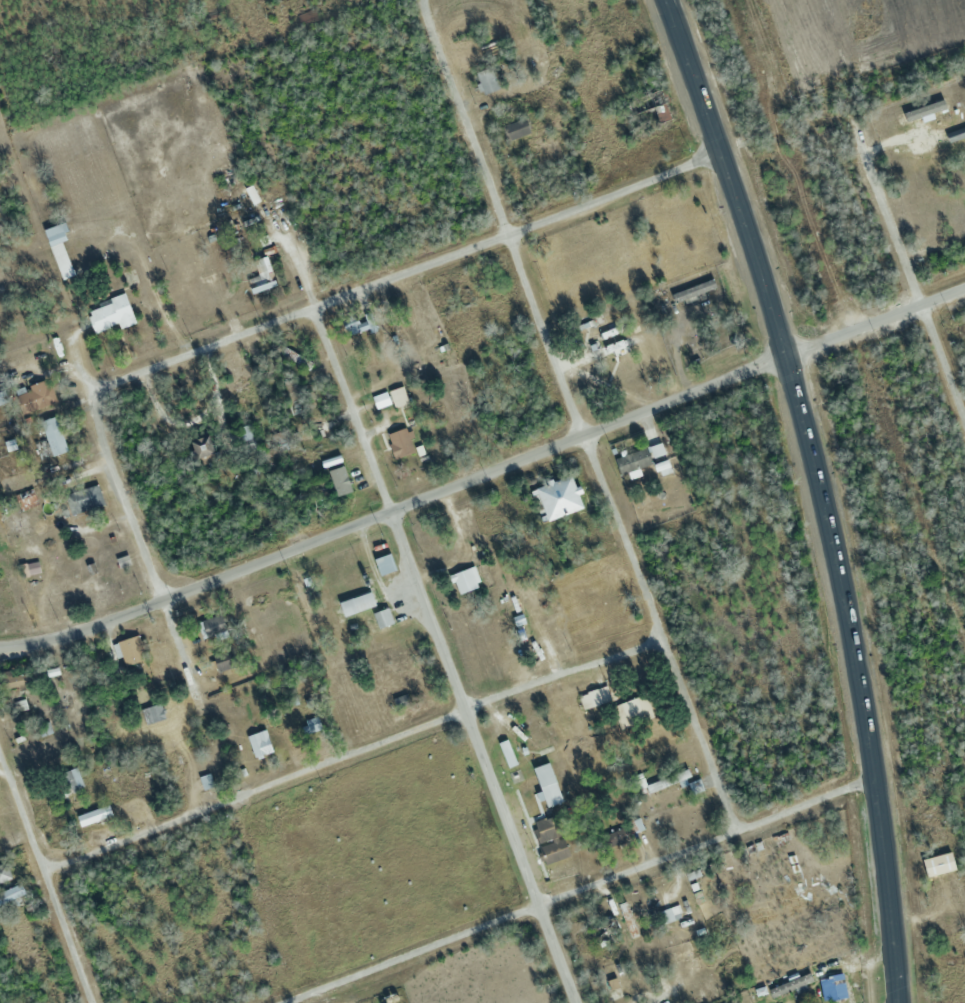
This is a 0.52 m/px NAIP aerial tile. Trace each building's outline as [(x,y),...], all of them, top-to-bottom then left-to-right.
[(483,95),(499,89),(491,67),(475,73),(483,95)] [(650,96),(660,122),(672,118),(662,92),(650,96)] [(505,126),(510,141),(530,133),(525,118),(505,126)] [(949,143),(964,137),(964,127),(945,133),(949,143)] [(61,280),(74,275),(63,243),(67,241),(60,224),(43,230),(61,280)] [(258,276),(249,279),(253,296),(276,290),(269,257),(254,260),(258,276)] [(684,284),(691,300),(706,293),(699,277),(684,284)] [(117,326),(118,328),(134,324),(127,295),(86,307),(93,332),(117,326)] [(363,323),(354,322),(353,331),(372,332),(373,314),(363,314),(363,323)] [(631,348),(628,338),(600,347),(597,339),(587,343),(590,351),(586,353),(589,362),(612,354),(631,348)] [(275,350),(308,371),(312,364),(280,343),(275,350)] [(30,387),(35,408),(54,404),(49,382),(30,387)] [(408,403),(402,386),(388,391),(394,408),(408,403)] [(65,452),(58,417),(42,420),(49,455),(65,452)] [(258,448),(250,424),(236,428),(243,452),(258,448)] [(406,427),(386,435),(396,460),(416,452),(406,427)] [(195,461),(214,459),(212,437),(193,439),(195,461)] [(650,447),(653,457),(664,454),(660,443),(650,447)] [(615,459),(622,475),(638,469),(638,468),(653,463),(647,447),(615,459)] [(541,521),(583,509),(574,475),(531,488),(541,521)] [(104,505),(98,485),(65,494),(70,514),(104,505)] [(21,576),(40,573),(38,562),(19,565),(21,576)] [(451,574),(458,593),(481,586),(475,567),(451,574)] [(376,604),(370,590),(339,603),(345,617),(376,604)] [(379,628),(393,622),(387,608),(373,614),(379,628)] [(203,640),(227,631),(221,614),(197,622),(203,640)] [(115,651),(131,667),(144,653),(141,650),(148,643),(134,631),(115,651)] [(213,658),(220,673),(239,664),(233,649),(213,658)] [(579,693),(582,708),(610,701),(607,687),(579,693)] [(620,729),(653,717),(645,694),(612,706),(620,729)] [(140,710),(145,725),(166,718),(161,703),(140,710)] [(308,735),(322,728),(316,716),(302,722),(308,735)] [(528,728),(538,751),(553,745),(543,722),(528,728)] [(258,740),(250,742),(254,757),(272,752),(266,730),(256,733),(258,740)] [(498,743),(507,767),(516,764),(507,739),(498,743)] [(532,768),(547,807),(563,801),(548,762),(532,768)] [(82,789),(78,769),(59,772),(62,792),(82,789)] [(112,815),(109,805),(76,816),(80,827),(112,815)] [(545,864),(570,856),(564,837),(561,838),(552,813),(530,820),(545,864)] [(611,849),(627,841),(621,828),(605,835),(611,849)] [(10,877),(5,863),(0,865),(0,881),(10,877)] [(22,886),(3,888),(5,910),(25,907),(22,886)] [(680,919),(679,907),(661,909),(663,921),(680,919)] [(843,997),(837,974),(818,979),(823,1002),(843,997)]
